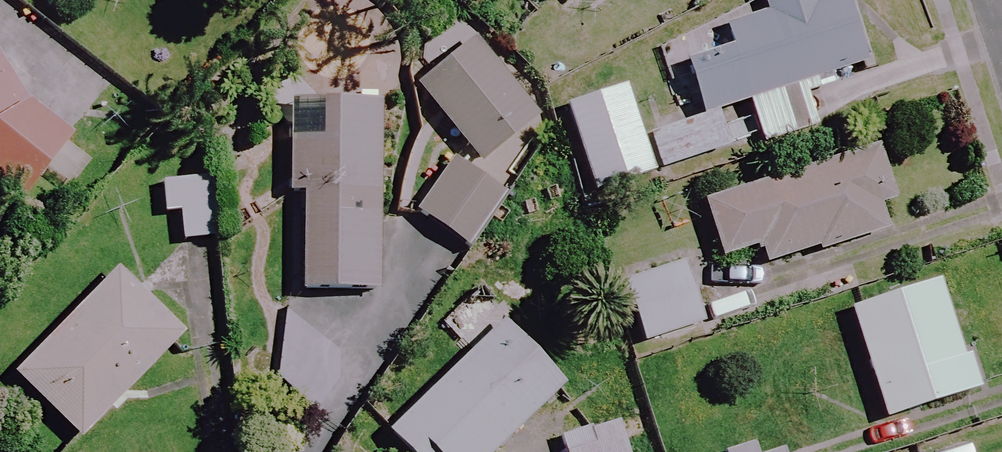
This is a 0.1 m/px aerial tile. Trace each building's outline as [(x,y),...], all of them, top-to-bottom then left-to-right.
[(544,12),(557,0),(534,0),(544,12)] [(841,0),(813,0),(721,31),(759,145),(812,128),(799,90),(864,69),(841,0)] [(533,120),(470,44),(414,91),(477,167),(533,120)] [(0,67),(0,190),(19,204),(68,139),(24,105),(0,67)] [(649,175),(622,89),(564,107),(591,193),(649,175)] [(374,293),(378,108),(291,107),(289,194),(302,194),(300,291),(374,293)] [(726,150),(714,114),(648,137),(660,172),(726,150)] [(880,233),(857,156),(702,203),(719,260),(756,249),(762,269),(880,233)] [(501,195),(453,162),(416,217),(464,249),(501,195)] [(160,187),(165,219),(176,217),(180,245),(213,240),(204,180),(160,187)] [(699,325),(679,266),(620,286),(639,345),(699,325)] [(179,337),(115,274),(13,378),(77,441),(179,337)] [(970,393),(935,287),(848,315),(883,421),(970,393)] [(474,296),(444,324),(471,353),(384,435),(401,451),(493,451),(560,389),(474,296)] [(645,412),(557,439),(561,451),(629,451),(626,440),(651,433),(645,412)]
